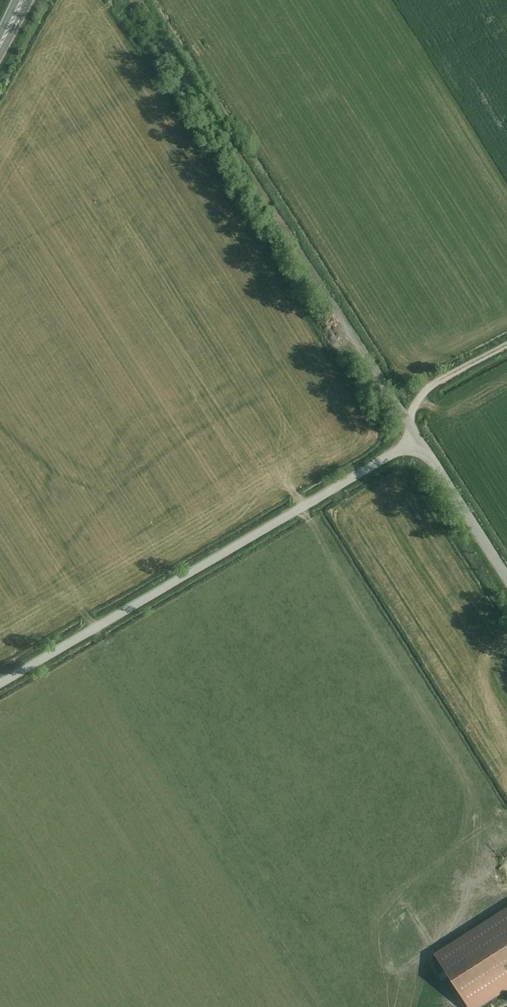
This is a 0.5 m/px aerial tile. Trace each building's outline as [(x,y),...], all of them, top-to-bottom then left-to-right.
[(427,950),(464,1006),(482,1006),(506,991),(506,898),(427,950)]
